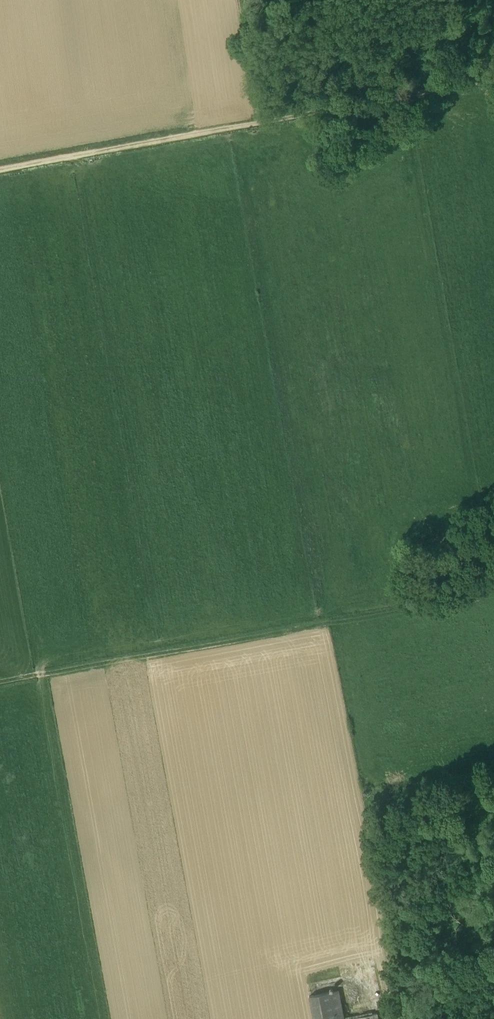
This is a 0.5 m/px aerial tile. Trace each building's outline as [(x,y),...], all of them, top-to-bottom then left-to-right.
[(307,999),(311,1018),(344,1018),(339,993),(307,999)]
